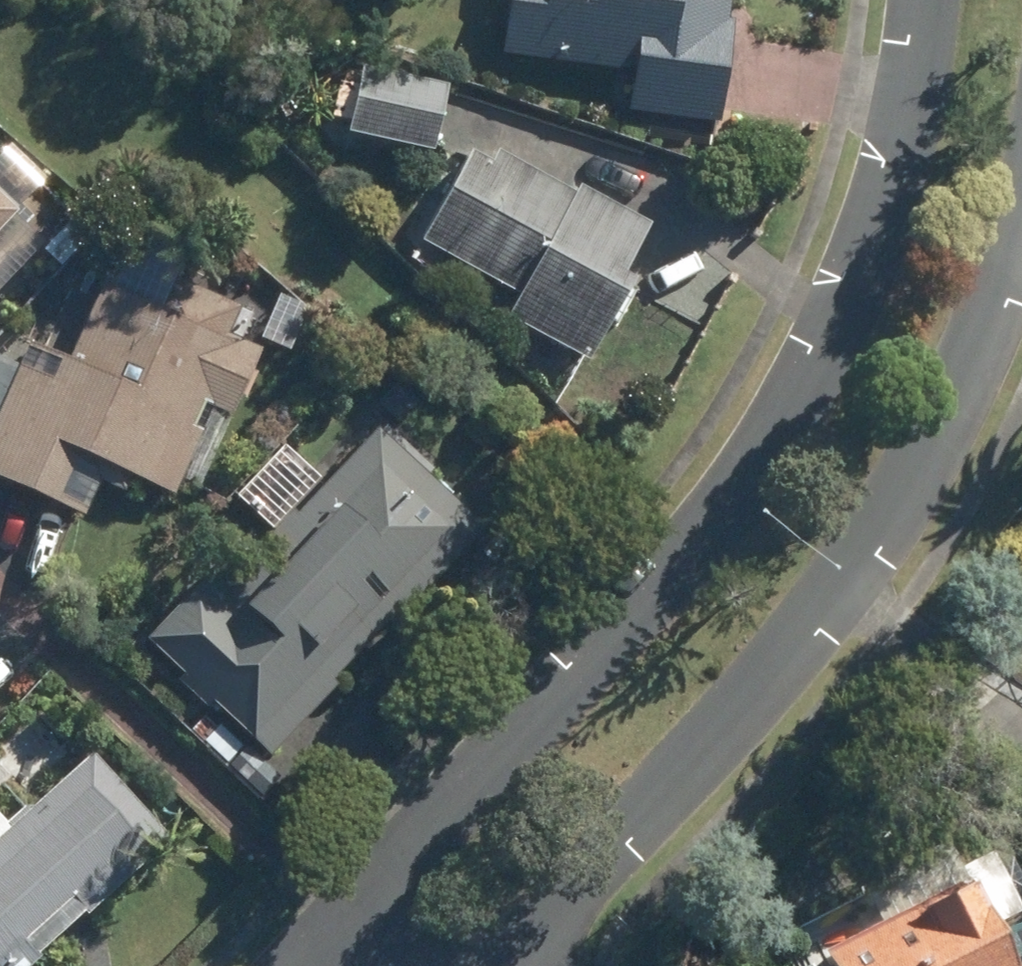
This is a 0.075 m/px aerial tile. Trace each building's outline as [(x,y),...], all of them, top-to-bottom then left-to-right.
[(626,76),(622,116),(715,128),(727,30),(722,29),(725,4),(707,0),(508,0),(500,60),(626,76)] [(327,119),(345,124),(342,133),(427,154),(442,87),(361,68),(356,90),(335,85),(327,119)] [(464,159),(414,247),(512,302),(501,322),(582,366),(627,284),(614,277),(640,230),(574,193),(569,202),(490,158),(484,169),(464,159)] [(15,210),(0,196),(0,226),(15,210)] [(70,226),(47,248),(61,263),(84,239),(70,226)] [(77,522),(93,487),(120,499),(127,483),(168,501),(175,487),(189,493),(253,356),(219,341),(232,314),(156,281),(141,311),(97,291),(63,366),(24,349),(12,374),(0,369),(0,487),(77,522)] [(384,631),(474,533),(416,480),(428,469),(384,427),(372,440),(367,437),(288,521),(282,515),(259,540),(280,559),(244,599),(209,567),(138,646),(168,674),(163,680),(196,710),(201,705),(220,721),(206,736),(191,722),(181,734),(218,767),(240,744),(260,762),(327,690),(322,686),(377,625),(384,631)] [(81,760),(2,836),(0,834),(0,965),(24,965),(28,962),(26,959),(72,915),(78,920),(159,844),(81,760)] [(986,934),(1015,920),(983,859),(951,875),(958,889),(819,960),(823,965),(1002,965),(986,934)]
